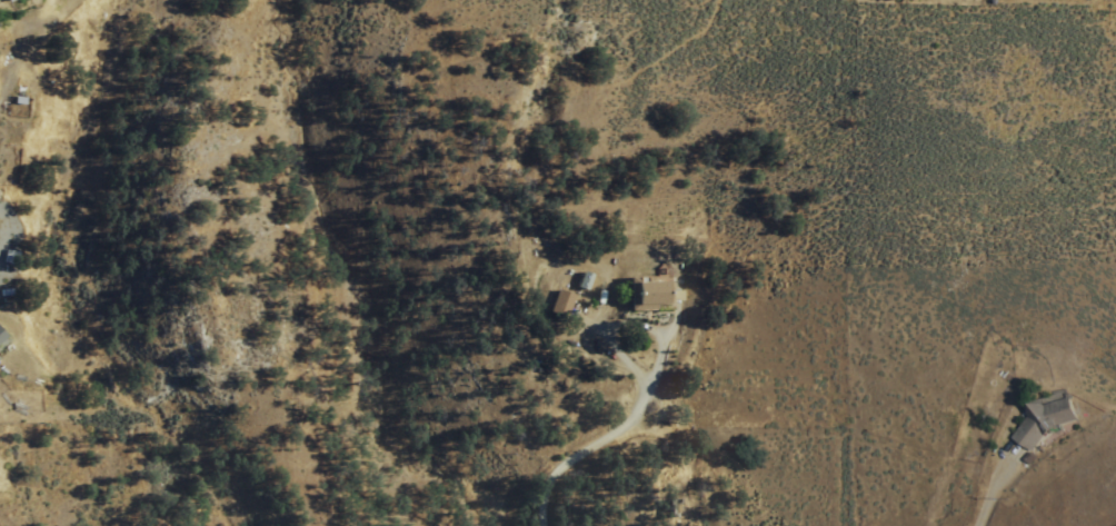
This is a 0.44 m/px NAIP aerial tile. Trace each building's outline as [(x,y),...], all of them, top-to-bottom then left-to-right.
[(674,310),(674,278),(626,278),(626,310),(674,310)] [(572,296),(553,288),(544,311),(563,320),(572,296)] [(11,341),(0,330),(0,351),(11,341)] [(1076,425),(1067,392),(1024,404),(1029,421),(1011,426),(1016,442),(1076,425)] [(675,512),(678,502),(671,500),(668,510),(675,512)]
